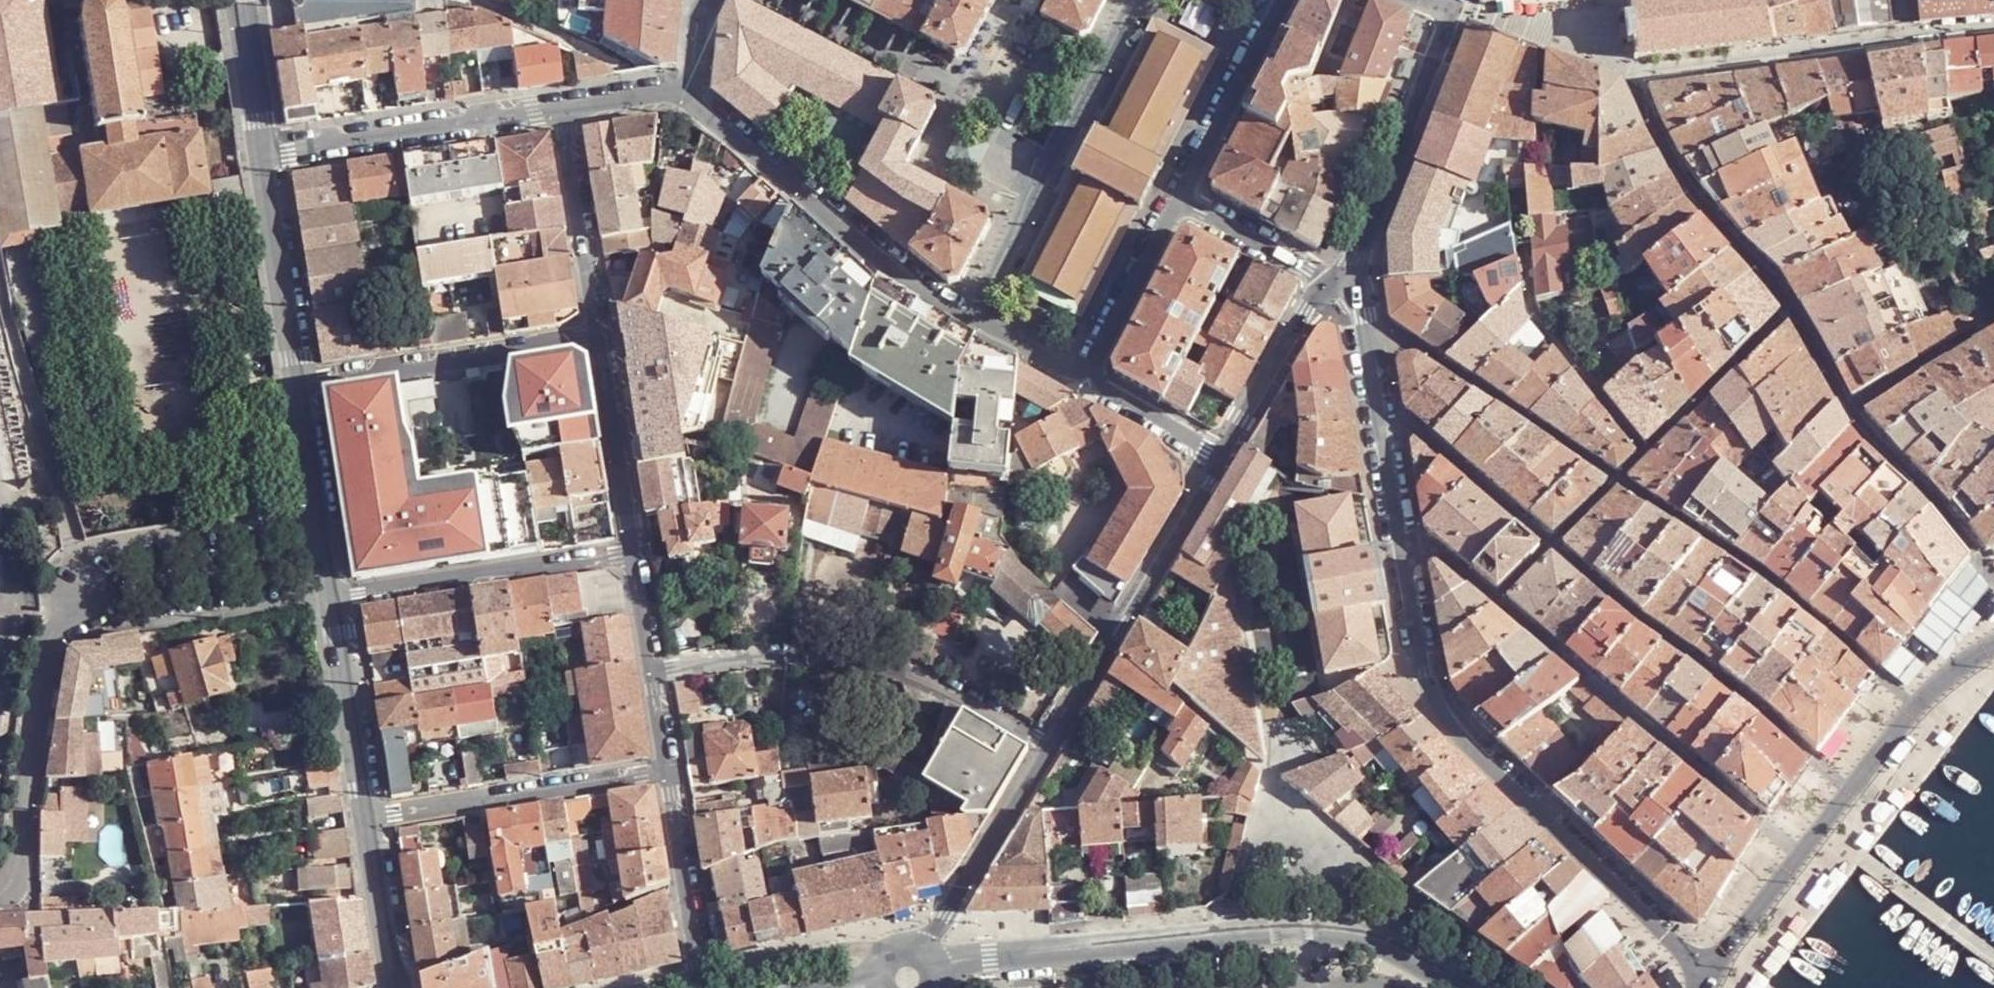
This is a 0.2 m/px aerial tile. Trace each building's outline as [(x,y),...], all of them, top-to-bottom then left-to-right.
[(42,108),(59,105),(42,0),(0,0),(0,114),(42,108)] [(66,9),(77,9),(78,6),(79,4),(80,1),(81,0),(64,0),(66,9)] [(77,9),(76,13),(76,17),(76,24),(94,128),(144,120),(141,99),(139,88),(130,34),(127,15),(125,7),(122,2),(121,0),(81,0),(80,1),(79,4),(78,6),(77,9)] [(295,29),(307,27),(308,31),(318,29),(362,22),(389,18),(416,14),(414,0),(291,0),(295,29)] [(416,14),(416,19),(444,15),(442,1),(437,0),(414,0),(416,14)] [(557,27),(569,32),(567,13),(566,0),(555,0),(557,27)] [(659,68),(671,67),(673,43),(678,1),(671,0),(576,0),(575,9),(603,12),(601,37),(620,48),(659,68)] [(762,131),(798,88),(819,99),(811,116),(816,136),(828,143),(836,159),(862,175),(847,200),(854,206),(877,225),(910,253),(949,195),(903,172),(921,138),(881,117),(898,83),(884,76),(845,56),(803,34),(775,20),(737,0),(732,0),(725,12),(721,19),(721,21),(721,23),(713,90),(733,106),(762,131)] [(922,40),(943,0),(845,0),(922,40)] [(922,40),(956,58),(965,56),(995,0),(943,0),(922,40)] [(1040,17),(1042,19),(1078,36),(1087,35),(1095,21),(1106,0),(1049,0),(1040,17)] [(1345,0),(1305,0),(1287,34),(1323,53),(1327,43),(1332,31),(1338,18),(1343,5),(1345,0)] [(1367,0),(1357,0),(1349,18),(1365,25),(1347,67),(1322,56),(1312,80),(1316,80),(1336,81),(1344,81),(1362,81),(1386,83),(1409,27),(1407,23),(1404,14),(1367,0)] [(1629,1),(1630,16),(1625,17),(1627,44),(1633,43),(1634,59),(1776,44),(1764,0),(1635,0),(1629,1)] [(1776,44),(1805,41),(1792,0),(1764,0),(1776,44)] [(1805,41),(1837,35),(1826,0),(1792,0),(1805,41)] [(1837,35),(1893,26),(1889,0),(1826,0),(1837,35)] [(1920,24),(1963,19),(1993,17),(1993,0),(1918,0),(1920,24)] [(456,3),(442,1),(444,15),(471,11),(476,11),(473,10),(463,5),(459,4),(456,3)] [(575,9),(573,25),(601,37),(603,12),(575,9)] [(471,11),(444,15),(446,41),(448,54),(463,53),(476,51),(471,11)] [(497,20),(476,11),(471,11),(476,51),(483,50),(512,47),(509,25),(497,20)] [(141,99),(148,98),(164,95),(150,12),(127,15),(130,34),(139,88),(141,99)] [(444,15),(416,19),(417,23),(420,58),(448,55),(448,54),(446,41),(444,15)] [(1155,18),(1096,129),(1108,135),(1159,35),(1204,58),(1152,158),(1163,164),(1221,53),(1155,18)] [(420,58),(417,23),(390,27),(394,71),(397,95),(424,92),(420,58)] [(1471,23),(1435,117),(1462,128),(1481,135),(1488,137),(1501,100),(1511,70),(1521,43),(1503,36),(1471,23)] [(539,38),(509,25),(512,47),(513,56),(516,84),(517,90),(526,88),(561,83),(560,75),(556,46),(539,38)] [(573,25),(572,34),(599,46),(601,37),(573,25)] [(285,126),(316,122),(312,89),(312,74),(308,39),(308,31),(307,27),(295,29),(270,33),(272,42),(277,77),(285,126)] [(394,71),(390,27),(362,31),(365,74),(384,72),(394,71)] [(318,29),(308,31),(308,39),(319,38),(318,29)] [(312,74),(312,89),(366,85),(365,74),(362,31),(319,38),(308,39),(312,74)] [(1322,56),(1323,53),(1287,34),(1279,51),(1264,78),(1247,113),(1277,129),(1287,110),(1285,102),(1280,99),(1288,81),(1296,80),(1312,80),(1322,56)] [(1159,35),(1108,135),(1152,158),(1204,58),(1159,35)] [(613,53),(617,55),(620,48),(601,37),(599,46),(607,49),(609,50),(613,53)] [(1494,138),(1528,142),(1536,142),(1536,132),(1536,122),(1534,121),(1536,110),(1541,86),(1548,55),(1539,51),(1521,43),(1511,70),(1501,100),(1488,137),(1493,140),(1494,138)] [(1983,99),(1993,97),(1993,44),(1976,47),(1983,99)] [(1948,102),(1949,103),(1983,99),(1976,47),(1945,50),(1948,102)] [(1928,125),(1954,120),(1953,120),(1949,103),(1948,102),(1945,50),(1922,53),(1923,86),(1927,121),(1928,125)] [(585,80),(615,75),(606,69),(601,65),(600,64),(590,61),(572,52),(576,81),(585,80)] [(1879,113),(1882,127),(1927,121),(1923,86),(1922,53),(1866,61),(1879,113)] [(1534,121),(1536,122),(1571,130),(1586,134),(1597,137),(1598,120),(1600,94),(1601,75),(1590,71),(1571,63),(1548,55),(1541,86),(1536,110),(1534,121)] [(477,62),(478,70),(487,69),(487,61),(477,62)] [(1866,61),(1816,69),(1828,104),(1833,119),(1833,121),(1879,113),(1866,61)] [(478,70),(481,89),(482,95),(495,93),(492,68),(487,69),(478,70)] [(1816,69),(1776,73),(1793,118),(1816,109),(1828,104),(1816,69)] [(59,99),(75,99),(75,71),(59,71),(59,99)] [(367,113),(376,112),(374,99),(376,99),(375,85),(386,84),(384,72),(365,74),(366,85),(367,107),(367,113)] [(1793,118),(1776,73),(1734,79),(1755,134),(1764,130),(1793,118)] [(1621,82),(1601,75),(1600,94),(1598,120),(1597,137),(1642,129),(1639,121),(1631,102),(1621,82)] [(1734,79),(1705,83),(1710,98),(1719,118),(1671,137),(1684,163),(1755,134),(1734,79)] [(1297,161),(1319,161),(1319,156),(1317,148),(1315,136),(1311,116),(1308,100),(1318,99),(1318,97),(1316,80),(1312,80),(1296,80),(1288,81),(1280,99),(1285,102),(1287,110),(1291,131),(1295,153),(1297,161)] [(1338,95),(1336,81),(1316,80),(1318,97),(1323,96),(1338,95)] [(1374,114),(1386,83),(1362,81),(1344,81),(1336,81),(1338,95),(1340,107),(1340,114),(1374,114)] [(934,102),(898,83),(881,117),(921,138),(936,111),(934,102)] [(1650,90),(1661,118),(1710,98),(1705,83),(1650,90)] [(445,94),(446,101),(453,100),(453,93),(445,94)] [(164,95),(148,98),(150,114),(171,109),(169,94),(164,95)] [(44,127),(58,212),(208,192),(199,135),(175,139),(149,143),(149,134),(153,133),(150,114),(148,98),(141,99),(144,120),(94,128),(56,135),(55,126),(44,127)] [(1710,98),(1661,118),(1671,137),(1719,118),(1710,98)] [(207,103),(171,109),(175,139),(199,135),(212,133),(207,103)] [(1833,119),(1828,104),(1816,109),(1821,124),(1833,119)] [(0,114),(0,236),(39,230),(61,226),(58,212),(44,127),(42,108),(0,114)] [(1291,131),(1287,110),(1277,129),(1288,135),(1291,131)] [(1277,129),(1247,113),(1226,151),(1269,173),(1280,152),(1288,135),(1277,129)] [(1356,157),(1374,114),(1340,114),(1335,114),(1325,115),(1311,116),(1315,136),(1317,148),(1319,156),(1356,157)] [(1416,163),(1471,184),(1475,186),(1493,140),(1488,137),(1481,135),(1462,128),(1435,117),(1427,136),(1416,163)] [(657,126),(658,120),(613,126),(620,171),(632,169),(643,168),(648,167),(651,167),(654,149),(657,126)] [(1852,124),(1836,130),(1841,141),(1843,141),(1857,135),(1852,124)] [(620,171),(613,126),(585,130),(593,175),(620,171)] [(1944,176),(1954,174),(1968,169),(1956,126),(1931,133),(1944,176)] [(1108,135),(1096,129),(1072,174),(1084,180),(1128,203),(1140,209),(1148,193),(1163,164),(1152,158),(1108,135)] [(1599,160),(1600,170),(1656,155),(1654,151),(1648,140),(1642,129),(1597,137),(1598,153),(1599,160)] [(1755,134),(1684,163),(1693,176),(1701,187),(1775,155),(1764,130),(1755,134)] [(1280,152),(1295,153),(1291,131),(1288,135),(1280,152)] [(722,144),(705,134),(701,146),(718,154),(722,144)] [(1583,149),(1598,153),(1597,137),(1586,134),(1583,149)] [(1864,152),(1857,135),(1843,141),(1850,157),(1864,152)] [(1885,137),(1900,184),(1901,188),(1913,184),(1897,137),(1885,137)] [(535,138),(497,144),(505,192),(507,209),(561,200),(552,149),(544,144),(535,138)] [(700,149),(660,141),(660,149),(659,154),(659,157),(658,161),(658,166),(657,168),(669,171),(691,176),(695,165),(700,149)] [(1536,142),(1528,142),(1529,162),(1536,161),(1536,142)] [(497,144),(404,159),(410,197),(412,207),(505,192),(497,144)] [(1793,148),(1775,155),(1701,187),(1715,205),(1736,229),(1745,240),(1819,208),(1793,148)] [(1582,170),(1600,170),(1599,160),(1598,153),(1583,149),(1582,170)] [(1276,187),(1281,180),(1269,173),(1226,151),(1209,182),(1212,191),(1261,217),(1276,187)] [(1291,159),(1297,161),(1295,153),(1280,152),(1269,173),(1281,180),(1291,159)] [(1604,186),(1610,208),(1668,176),(1667,175),(1664,169),(1656,155),(1600,170),(1604,186)] [(1319,161),(1319,171),(1333,178),(1345,183),(1356,157),(1319,156),(1319,161)] [(404,159),(349,167),(355,206),(410,197),(404,159)] [(1333,178),(1319,171),(1297,164),(1297,161),(1291,159),(1281,180),(1276,187),(1291,194),(1292,193),(1334,211),(1345,183),(1333,178)] [(762,180),(741,160),(735,167),(756,187),(762,180)] [(1297,164),(1319,171),(1319,161),(1297,161),(1297,164)] [(1462,206),(1470,184),(1416,163),(1408,183),(1402,200),(1387,237),(1437,235),(1438,241),(1453,202),(1462,206)] [(691,176),(669,171),(659,210),(686,218),(684,223),(712,232),(725,197),(707,180),(710,170),(695,165),(691,176)] [(355,206),(349,167),(294,176),(323,364),(379,355),(374,322),(367,281),(355,206)] [(1506,167),(1508,188),(1516,188),(1526,188),(1525,168),(1506,167)] [(632,169),(636,192),(647,191),(645,177),(643,168),(632,169)] [(1527,168),(1525,168),(1526,188),(1528,212),(1529,219),(1553,216),(1551,187),(1549,169),(1527,168)] [(594,185),(598,207),(637,201),(636,192),(632,169),(620,171),(593,175),(594,185)] [(1572,170),(1549,169),(1551,187),(1568,186),(1573,186),(1572,170)] [(1582,170),(1572,170),(1573,186),(1573,191),(1588,189),(1604,186),(1600,170),(1582,170)] [(1084,180),(1072,174),(1015,284),(1082,319),(1107,272),(1140,209),(1128,203),(1078,302),(1031,279),(1084,180)] [(1941,177),(1950,215),(1964,210),(1954,174),(1944,176),(1941,177)] [(1668,176),(1610,208),(1628,238),(1681,201),(1680,199),(1678,194),(1668,176)] [(779,195),(762,180),(756,187),(739,205),(756,221),(779,195)] [(1128,203),(1084,180),(1031,279),(1078,302),(1128,203)] [(1604,186),(1588,189),(1598,209),(1610,208),(1604,186)] [(1276,187),(1261,217),(1260,218),(1276,227),(1291,194),(1276,187)] [(1318,251),(1334,211),(1292,193),(1291,194),(1276,227),(1318,251)] [(949,195),(910,253),(921,262),(948,285),(958,283),(990,222),(987,214),(949,195)] [(566,229),(561,200),(507,209),(512,237),(566,229)] [(1628,238),(1615,246),(1630,273),(1644,262),(1698,220),(1689,210),(1681,201),(1628,238)] [(598,207),(602,240),(643,234),(637,202),(598,207)] [(1819,208),(1745,240),(1753,247),(1764,257),(1775,267),(1783,274),(1849,244),(1843,235),(1839,230),(1836,226),(1834,223),(1828,205),(1819,208)] [(836,248),(792,207),(783,230),(771,257),(763,277),(852,359),(857,343),(866,316),(877,285),(861,271),(836,248)] [(1628,238),(1610,208),(1598,209),(1615,246),(1628,238)] [(653,233),(653,248),(654,250),(665,251),(668,244),(678,248),(710,259),(717,234),(712,232),(684,223),(652,213),(652,225),(653,233)] [(1529,219),(1531,237),(1555,232),(1553,216),(1529,219)] [(1877,219),(1852,231),(1856,240),(1864,237),(1881,230),(1877,219)] [(1644,262),(1662,289),(1668,298),(1728,253),(1718,242),(1698,220),(1644,262)] [(1516,259),(1514,247),(1513,237),(1511,227),(1458,250),(1457,279),(1463,278),(1473,278),(1516,259)] [(566,229),(512,237),(494,240),(500,281),(504,311),(507,335),(562,326),(580,316),(566,229)] [(40,241),(41,241),(39,230),(0,236),(0,248),(40,241)] [(1895,269),(1881,230),(1864,237),(1880,273),(1895,269)] [(1531,237),(1531,243),(1534,270),(1558,265),(1566,264),(1563,231),(1555,232),(1531,237)] [(1843,235),(1849,244),(1856,240),(1852,231),(1843,235)] [(602,240),(605,255),(623,252),(624,255),(638,252),(638,250),(653,248),(653,233),(643,234),(602,240)] [(1239,262),(1239,261),(1190,234),(1181,238),(1154,290),(1114,367),(1117,376),(1164,403),(1170,391),(1185,363),(1188,358),(1196,343),(1201,332),(1205,325),(1221,295),(1224,290),(1226,285),(1239,262)] [(1384,273),(1386,284),(1428,281),(1441,280),(1438,241),(1437,235),(1387,237),(1386,250),(1384,262),(1384,266),(1383,270),(1384,273)] [(1849,244),(1783,274),(1802,306),(1880,273),(1864,237),(1856,240),(1849,244)] [(500,281),(494,240),(418,252),(424,284),(497,273),(503,310),(506,335),(507,335),(504,311),(500,281)] [(46,422),(65,418),(40,241),(0,248),(0,257),(11,315),(46,422)] [(1979,253),(1983,263),(1990,261),(1993,260),(1993,247),(1986,250),(1979,253)] [(710,259),(678,248),(674,257),(665,260),(663,260),(662,260),(655,258),(643,254),(635,276),(624,309),(656,320),(665,295),(672,290),(696,299),(700,288),(710,259)] [(1728,253),(1668,298),(1660,304),(1677,324),(1697,311),(1720,295),(1750,276),(1746,273),(1740,266),(1728,253)] [(1242,255),(1239,261),(1239,262),(1254,270),(1258,263),(1242,255)] [(1463,278),(1459,297),(1473,307),(1480,313),(1489,319),(1501,308),(1521,289),(1519,277),(1516,259),(1473,278),(1463,278)] [(1299,285),(1258,263),(1254,270),(1237,303),(1278,325),(1299,285)] [(1558,265),(1534,270),(1534,274),(1535,283),(1536,294),(1537,300),(1545,298),(1561,296),(1560,284),(1558,265)] [(1907,266),(1895,269),(1880,273),(1885,286),(1911,275),(1907,266)] [(1885,286),(1880,273),(1802,306),(1812,322),(1819,336),(1822,341),(1835,366),(1903,331),(1904,330),(1901,322),(1885,286)] [(1750,276),(1720,295),(1753,338),(1759,331),(1778,312),(1769,299),(1764,292),(1762,289),(1760,288),(1757,284),(1750,276)] [(1617,284),(1616,277),(1601,280),(1603,289),(1617,284)] [(1603,289),(1601,280),(1577,285),(1578,293),(1603,289)] [(1428,281),(1386,284),(1387,290),(1390,307),(1392,320),(1407,330),(1421,339),(1443,305),(1421,289),(1428,281)] [(1623,315),(1617,284),(1603,289),(1613,318),(1623,315)] [(904,302),(877,285),(866,316),(857,343),(852,359),(851,362),(867,367),(906,390),(942,411),(954,419),(957,402),(960,369),(974,344),(962,337),(937,322),(904,302)] [(1521,289),(1501,308),(1489,319),(1485,323),(1471,336),(1448,358),(1451,360),(1457,364),(1469,372),(1477,378),(1509,345),(1530,324),(1524,316),(1522,304),(1521,289)] [(1662,289),(1623,315),(1626,326),(1627,329),(1660,304),(1668,298),(1662,289)] [(1224,290),(1221,295),(1229,299),(1231,294),(1224,290)] [(785,315),(759,294),(752,320),(748,337),(745,349),(741,364),(737,379),(735,389),(733,395),(731,403),(729,412),(727,418),(726,420),(720,433),(717,440),(748,453),(785,468),(811,478),(825,437),(828,428),(834,411),(844,380),(818,371),(816,375),(813,383),(810,392),(806,405),(801,423),(795,440),(754,424),(756,410),(765,379),(775,347),(785,315)] [(1229,299),(1221,295),(1205,325),(1201,332),(1212,338),(1232,301),(1229,299)] [(1720,295),(1697,311),(1731,359),(1740,350),(1753,338),(1720,295)] [(1217,341),(1257,362),(1278,325),(1237,303),(1232,301),(1212,338),(1217,341)] [(1660,304),(1627,329),(1628,332),(1635,351),(1656,338),(1677,324),(1660,304)] [(636,444),(640,470),(685,463),(687,462),(683,436),(702,432),(714,384),(735,389),(737,379),(741,364),(744,352),(658,321),(656,320),(624,309),(613,305),(615,314),(617,328),(628,397),(631,418),(636,444)] [(1443,305),(1421,339),(1424,341),(1432,347),(1443,354),(1460,328),(1466,319),(1443,305)] [(1956,337),(1964,334),(1976,328),(1967,307),(1965,308),(1947,315),(1956,337)] [(490,338),(506,335),(503,310),(486,313),(490,338)] [(1697,311),(1677,324),(1695,354),(1707,374),(1711,379),(1714,376),(1731,359),(1697,311)] [(1926,311),(1920,314),(1924,323),(1931,321),(1926,311)] [(1920,314),(1901,322),(1904,330),(1924,323),(1920,314)] [(1947,315),(1931,321),(1924,323),(1904,330),(1903,331),(1915,361),(1956,337),(1947,315)] [(429,321),(433,347),(470,342),(465,316),(429,321)] [(374,322),(379,355),(397,352),(392,319),(374,322)] [(1543,341),(1530,324),(1509,345),(1523,362),(1543,341)] [(1685,394),(1689,402),(1700,390),(1711,379),(1707,374),(1695,354),(1677,324),(1656,338),(1663,348),(1680,383),(1685,394)] [(1738,373),(1756,399),(1805,354),(1798,342),(1788,324),(1774,338),(1738,373)] [(1297,364),(1340,365),(1338,353),(1335,338),(1334,332),(1333,330),(1331,328),(1329,327),(1327,327),(1325,326),(1322,327),(1320,328),(1319,330),(1317,331),(1313,338),(1305,350),(1297,364)] [(1448,358),(1471,336),(1460,328),(1443,354),(1448,358)] [(1903,331),(1835,366),(1853,399),(1915,361),(1903,331)] [(1201,332),(1196,343),(1211,351),(1217,341),(1212,338),(1201,332)] [(1626,374),(1639,362),(1635,351),(1628,332),(1609,345),(1626,374)] [(1973,344),(1993,366),(1993,332),(1973,344)] [(1204,385),(1236,402),(1257,362),(1217,341),(1211,351),(1200,372),(1209,376),(1204,385)] [(998,355),(974,344),(960,369),(957,402),(954,419),(951,445),(950,460),(948,472),(948,478),(944,504),(956,507),(980,512),(1003,518),(1006,488),(1011,437),(1012,426),(1013,418),(1014,413),(1015,394),(1016,383),(1018,365),(1014,363),(998,355)] [(1972,346),(1947,360),(1978,402),(1993,393),(1993,366),(1973,344),(1972,346)] [(1509,345),(1477,378),(1483,382),(1496,390),(1507,398),(1531,373),(1527,367),(1523,362),(1509,345)] [(1527,367),(1531,373),(1551,351),(1547,345),(1527,367)] [(1654,397),(1666,424),(1675,415),(1689,402),(1685,394),(1680,383),(1663,348),(1639,362),(1654,397)] [(1531,373),(1507,398),(1511,401),(1520,407),(1531,414),(1571,375),(1551,351),(1531,373)] [(1773,425),(1819,379),(1812,367),(1805,354),(1756,399),(1761,406),(1773,425)] [(572,356),(577,387),(591,384),(588,362),(574,355),(572,356)] [(1405,407),(1408,409),(1441,372),(1427,363),(1418,358),(1415,356),(1413,355),(1411,355),(1408,356),(1405,356),(1403,358),(1401,359),(1400,360),(1398,363),(1398,366),(1399,369),(1405,407)] [(526,429),(531,458),(547,455),(563,452),(601,446),(591,384),(577,387),(572,356),(516,364),(522,397),(514,398),(520,430),(526,429)] [(1939,399),(1952,416),(1978,402),(1947,360),(1922,376),(1921,376),(1939,399)] [(1626,374),(1606,394),(1646,444),(1666,424),(1654,397),(1639,362),(1626,374)] [(1170,391),(1164,403),(1187,416),(1204,385),(1209,376),(1200,372),(1190,366),(1185,363),(1170,391)] [(522,397),(516,364),(510,365),(505,406),(509,432),(520,430),(514,398),(522,397)] [(1297,396),(1345,394),(1344,387),(1340,365),(1297,364),(1293,371),(1295,382),(1297,396)] [(1040,377),(1018,365),(1016,383),(1015,394),(1014,413),(1013,418),(1037,422),(1042,407),(1049,410),(1053,417),(1074,397),(1072,396),(1067,393),(1058,388),(1040,377)] [(1293,371),(1286,383),(1295,382),(1293,371)] [(1441,372),(1408,409),(1413,413),(1422,422),(1434,433),(1472,393),(1469,391),(1458,384),(1441,372)] [(1738,373),(1712,399),(1755,454),(1762,446),(1776,429),(1773,425),(1761,406),(1756,399),(1738,373)] [(1571,375),(1531,414),(1537,419),(1564,437),(1595,406),(1571,375)] [(1939,399),(1921,376),(1865,411),(1886,435),(1939,399)] [(1791,451),(1834,406),(1832,403),(1827,394),(1819,379),(1773,425),(1776,429),(1781,436),(1791,451)] [(449,555),(540,540),(537,520),(530,478),(497,483),(498,489),(472,493),(471,488),(439,493),(439,487),(412,492),(396,384),(339,392),(367,573),(406,566),(406,568),(435,563),(450,560),(449,555)] [(1283,388),(1278,396),(1287,396),(1288,396),(1283,388)] [(328,394),(358,581),(436,569),(435,563),(406,568),(406,566),(367,573),(339,392),(328,394)] [(1472,393),(1434,433),(1437,435),(1442,439),(1456,451),(1494,408),(1490,405),(1472,393)] [(1978,402),(1952,416),(1965,433),(1972,431),(1993,446),(1993,393),(1978,402)] [(1299,416),(1300,424),(1340,424),(1351,424),(1345,394),(1297,396),(1299,416)] [(1278,396),(1269,411),(1276,415),(1287,396),(1278,396)] [(1153,438),(1074,397),(1053,417),(1023,432),(1015,435),(1034,474),(1047,468),(1052,480),(1062,482),(1070,478),(1073,469),(1067,457),(1102,439),(1111,456),(1112,455),(1131,492),(1088,560),(1086,563),(1115,580),(1127,586),(1185,488),(1182,463),(1153,438)] [(1712,399),(1686,425),(1704,443),(1721,459),(1725,464),(1736,475),(1744,466),(1755,454),(1712,399)] [(1906,459),(1952,416),(1939,399),(1886,435),(1902,454),(1906,459)] [(1595,406),(1564,437),(1574,444),(1584,451),(1610,423),(1607,419),(1595,406)] [(1777,465),(1794,488),(1816,464),(1836,442),(1847,429),(1845,425),(1841,418),(1834,406),(1791,451),(1777,465)] [(1494,408),(1456,451),(1461,456),(1481,473),(1504,450),(1525,429),(1494,408)] [(1261,423),(1247,448),(1262,458),(1280,416),(1276,415),(1269,411),(1261,423)] [(1965,433),(1952,416),(1906,459),(1929,480),(1965,433)] [(1610,423),(1584,451),(1587,452),(1616,472),(1619,470),(1637,453),(1610,423)] [(1333,481),(1361,477),(1356,454),(1351,424),(1340,424),(1300,424),(1300,441),(1299,464),(1298,469),(1333,481)] [(1704,443),(1686,425),(1681,430),(1662,449),(1630,480),(1656,498),(1704,443)] [(1544,441),(1525,429),(1504,450),(1530,467),(1553,447),(1550,445),(1544,441)] [(1816,464),(1794,488),(1792,491),(1808,509),(1821,496),(1862,448),(1860,445),(1853,436),(1847,429),(1836,442),(1816,464)] [(1929,480),(1949,503),(1993,463),(1993,446),(1972,431),(1965,433),(1929,480)] [(1015,435),(1011,437),(1006,488),(1034,474),(1015,435)] [(1767,451),(1777,465),(1791,451),(1781,436),(1767,451)] [(825,437),(811,478),(902,508),(915,513),(939,521),(944,504),(948,478),(825,437)] [(1414,466),(1417,487),(1440,460),(1433,455),(1418,442),(1415,440),(1413,440),(1412,440),(1411,441),(1411,443),(1411,445),(1412,454),(1414,466)] [(1704,443),(1656,498),(1682,515),(1725,464),(1721,459),(1704,443)] [(608,496),(601,446),(563,452),(570,495),(570,502),(608,496)] [(1530,467),(1503,492),(1507,496),(1531,516),(1553,493),(1579,465),(1553,447),(1530,467)] [(1221,549),(1272,465),(1262,458),(1247,448),(1243,454),(1184,552),(1210,568),(1221,549)] [(1877,461),(1862,448),(1821,496),(1834,512),(1841,520),(1885,469),(1877,461)] [(1504,450),(1481,473),(1484,476),(1503,492),(1530,467),(1504,450)] [(570,495),(563,452),(547,455),(548,465),(528,468),(530,478),(537,520),(546,519),(545,511),(571,507),(570,502),(570,495)] [(1440,460),(1417,487),(1423,522),(1466,484),(1462,480),(1456,474),(1440,460)] [(685,463),(640,470),(648,519),(660,516),(693,510),(685,463)] [(1949,503),(1970,528),(1993,508),(1993,463),(1949,503)] [(1686,518),(1699,526),(1742,480),(1736,475),(1725,464),(1682,515),(1686,518)] [(1594,475),(1579,465),(1553,493),(1574,514),(1580,508),(1606,483),(1594,475)] [(1767,477),(1786,497),(1792,491),(1794,488),(1777,465),(1767,477)] [(1742,480),(1754,493),(1763,482),(1744,466),(1736,475),(1742,480)] [(811,478),(785,468),(779,487),(808,500),(809,492),(811,478)] [(1902,484),(1885,469),(1841,520),(1837,525),(1830,534),(1824,541),(1817,549),(1839,567),(1850,555),(1853,552),(1846,545),(1856,535),(1862,542),(1880,522),(1908,490),(1902,484)] [(471,488),(472,493),(498,489),(497,483),(497,482),(473,478),(469,479),(471,488)] [(808,500),(808,504),(815,506),(812,521),(860,537),(863,530),(884,537),(882,542),(889,545),(902,508),(811,478),(809,492),(808,500)] [(439,487),(439,493),(471,488),(469,479),(438,484),(439,487)] [(1721,541),(1737,552),(1759,528),(1773,512),(1754,493),(1742,480),(1699,526),(1704,530),(1721,541)] [(1466,484),(1423,522),(1424,528),(1472,568),(1515,526),(1466,484)] [(1921,502),(1908,490),(1880,522),(1902,544),(1906,538),(1929,511),(1921,502)] [(1576,555),(1593,570),(1621,539),(1646,509),(1636,502),(1620,491),(1614,497),(1590,520),(1564,545),(1576,555)] [(1759,528),(1737,552),(1747,559),(1763,569),(1787,539),(1808,509),(1792,491),(1786,497),(1773,512),(1759,528)] [(1553,493),(1531,516),(1552,536),(1574,514),(1553,493)] [(1325,675),(1380,665),(1370,608),(1385,606),(1381,585),(1375,552),(1360,555),(1350,498),(1295,507),(1325,675)] [(693,510),(660,516),(665,547),(668,547),(670,561),(695,557),(693,548),(715,544),(712,529),(729,526),(729,504),(693,510)] [(944,504),(939,521),(950,525),(956,507),(944,504)] [(946,550),(941,565),(936,581),(957,588),(961,572),(964,566),(971,542),(973,533),(980,512),(956,507),(950,525),(954,526),(946,550)] [(1970,528),(1986,549),(1993,548),(1993,508),(1970,528)] [(741,547),(752,548),(775,550),(787,551),(790,513),(744,509),(741,547)] [(1646,509),(1621,539),(1647,560),(1673,527),(1666,522),(1646,509)] [(1787,539),(1763,569),(1771,576),(1787,589),(1817,549),(1824,541),(1817,535),(1824,527),(1808,509),(1787,539)] [(1943,527),(1929,511),(1906,538),(1945,588),(1948,584),(1968,559),(1956,545),(1943,527)] [(1002,535),(1003,518),(980,512),(973,533),(980,535),(979,537),(1002,545),(1006,542),(1002,535)] [(1837,525),(1841,520),(1834,512),(1829,517),(1837,525)] [(939,521),(915,513),(902,552),(941,565),(946,550),(954,526),(950,525),(939,521)] [(575,535),(576,539),(578,548),(616,542),(611,516),(605,519),(603,524),(602,530),(575,535)] [(1902,544),(1880,522),(1862,542),(1875,554),(1884,564),(1902,544)] [(1515,526),(1472,568),(1475,572),(1483,577),(1497,590),(1540,548),(1534,543),(1515,526)] [(1690,538),(1673,527),(1647,560),(1672,579),(1701,545),(1698,543),(1690,538)] [(1902,544),(1884,564),(1905,586),(1919,600),(1929,610),(1932,604),(1945,588),(1906,538),(1902,544)] [(1621,539),(1593,570),(1601,577),(1619,594),(1647,560),(1621,539)] [(450,560),(451,566),(542,553),(540,540),(449,555),(450,560)] [(1082,661),(1099,634),(1091,628),(1077,616),(1019,564),(1010,574),(1001,566),(1005,553),(971,542),(964,566),(961,572),(994,584),(992,594),(1007,605),(1013,600),(1082,661)] [(1853,552),(1850,555),(1872,579),(1854,601),(1900,646),(1929,610),(1919,600),(1905,586),(1884,564),(1875,554),(1862,542),(1853,552)] [(1672,579),(1641,614),(1646,617),(1658,625),(1668,631),(1696,596),(1725,561),(1701,545),(1672,579)] [(775,550),(752,548),(750,565),(774,567),(775,550)] [(1210,568),(1184,552),(1172,572),(1215,598),(1231,565),(1233,562),(1221,549),(1210,568)] [(1817,549),(1787,589),(1797,598),(1809,608),(1824,587),(1837,570),(1839,567),(1817,549)] [(1824,587),(1809,608),(1811,609),(1823,618),(1833,625),(1854,601),(1872,579),(1850,555),(1839,567),(1837,570),(1824,587)] [(1087,583),(1105,598),(1115,580),(1086,563),(1088,560),(1082,557),(1074,570),(1087,583)] [(1509,599),(1539,625),(1580,583),(1577,580),(1571,575),(1552,558),(1509,599)] [(1647,560),(1619,594),(1628,602),(1641,614),(1672,579),(1647,560)] [(1752,579),(1725,561),(1696,596),(1724,618),(1729,613),(1755,581),(1752,579)] [(1429,571),(1437,606),(1465,588),(1458,581),(1436,563),(1432,562),(1430,563),(1429,571)] [(1254,717),(1258,716),(1231,565),(1215,598),(1209,612),(1206,619),(1193,644),(1188,653),(1187,655),(1173,684),(1194,695),(1192,702),(1198,706),(1209,717),(1222,728),(1231,725),(1235,724),(1254,717)] [(608,572),(546,582),(554,629),(583,625),(627,617),(622,582),(608,572)] [(1113,610),(1127,586),(1115,580),(1105,598),(1102,603),(1113,610)] [(1773,596),(1755,581),(1729,613),(1752,630),(1777,598),(1773,596)] [(546,582),(510,587),(519,638),(554,633),(554,629),(546,582)] [(1580,583),(1539,625),(1550,634),(1568,650),(1606,606),(1593,595),(1580,583)] [(1170,590),(1164,586),(1157,597),(1164,601),(1170,590)] [(510,587),(473,594),(484,658),(521,652),(519,638),(510,587)] [(1465,588),(1437,606),(1439,617),(1442,641),(1490,608),(1465,588)] [(473,594),(401,605),(408,645),(409,652),(414,683),(416,698),(453,692),(488,687),(484,658),(473,594)] [(1696,596),(1668,631),(1669,633),(1683,641),(1697,652),(1724,618),(1696,596)] [(1790,609),(1777,598),(1752,630),(1748,635),(1771,654),(1800,617),(1790,609)] [(1854,601),(1833,625),(1834,627),(1838,630),(1843,634),(1851,641),(1864,653),(1883,669),(1884,668),(1900,647),(1900,646),(1854,601)] [(408,645),(401,605),(362,611),(369,651),(408,645)] [(1206,619),(1209,612),(1198,606),(1182,638),(1193,644),(1206,619)] [(1606,606),(1568,650),(1572,653),(1581,660),(1596,673),(1635,630),(1632,628),(1627,623),(1606,606)] [(1490,608),(1442,641),(1445,655),(1451,683),(1481,663),(1521,635),(1490,608)] [(1724,618),(1697,652),(1702,655),(1719,669),(1748,635),(1752,630),(1729,613),(1724,618)] [(635,664),(627,617),(583,625),(585,638),(590,671),(635,664)] [(1814,629),(1800,617),(1771,654),(1796,673),(1805,661),(1824,636),(1822,635),(1814,629)] [(1137,630),(1121,656),(1157,684),(1168,693),(1173,684),(1187,655),(1141,623),(1137,630)] [(554,633),(556,643),(585,638),(583,625),(554,629),(554,633)] [(1635,630),(1596,673),(1621,694),(1641,669),(1659,647),(1652,641),(1635,630)] [(44,781),(98,778),(97,734),(78,735),(77,718),(87,671),(101,670),(101,666),(140,660),(135,634),(99,640),(100,644),(81,644),(75,644),(71,647),(66,651),(65,660),(53,724),(45,772),(44,781)] [(1547,657),(1521,635),(1481,663),(1503,694),(1550,660),(1547,657)] [(1748,635),(1719,669),(1727,676),(1744,688),(1771,654),(1748,635)] [(227,636),(211,641),(218,665),(234,660),(227,636)] [(1874,680),(1824,636),(1805,661),(1835,688),(1855,704),(1874,680)] [(169,651),(175,674),(180,689),(183,703),(225,691),(218,665),(211,641),(169,651)] [(1677,658),(1659,647),(1641,669),(1665,690),(1685,664),(1677,658)] [(1900,647),(1884,668),(1893,675),(1909,654),(1900,647)] [(169,651),(151,657),(156,680),(175,674),(169,651)] [(414,683),(409,652),(402,653),(407,685),(414,683)] [(1771,654),(1744,688),(1755,697),(1768,708),(1787,685),(1796,673),(1771,654)] [(1157,684),(1121,656),(1107,679),(1089,709),(1105,719),(1125,687),(1177,720),(1184,707),(1168,693),(1157,684)] [(1503,694),(1473,715),(1474,716),(1500,742),(1541,712),(1570,691),(1578,684),(1550,660),(1503,694)] [(1805,661),(1796,673),(1787,685),(1813,708),(1836,728),(1841,721),(1849,711),(1855,704),(1835,688),(1805,661)] [(1481,663),(1451,683),(1457,691),(1468,708),(1473,715),(1503,694),(1481,663)] [(650,759),(635,664),(590,671),(578,673),(591,745),(571,748),(575,771),(650,759)] [(1665,690),(1646,715),(1653,721),(1668,734),(1710,683),(1707,680),(1700,675),(1685,664),(1665,690)] [(1641,669),(1621,694),(1631,702),(1646,715),(1665,690),(1641,669)] [(1348,753),(1379,741),(1404,727),(1419,719),(1398,698),(1373,674),(1345,687),(1307,700),(1316,711),(1320,710),(1326,705),(1347,726),(1338,733),(1335,735),(1343,744),(1345,747),(1348,753)] [(700,694),(697,679),(693,680),(685,682),(674,685),(678,704),(690,701),(689,696),(700,694)] [(528,689),(526,681),(503,684),(504,693),(528,689)] [(375,690),(377,704),(416,698),(414,683),(407,685),(375,690)] [(1710,683),(1668,734),(1692,754),(1733,702),(1725,696),(1710,683)] [(1594,698),(1578,684),(1570,691),(1587,706),(1594,698)] [(1787,685),(1768,708),(1772,711),(1778,716),(1790,727),(1805,742),(1817,753),(1836,728),(1813,708),(1787,685)] [(491,686),(488,687),(453,692),(458,726),(497,721),(491,686)] [(183,703),(180,689),(166,693),(170,707),(183,703)] [(416,698),(422,732),(458,726),(453,692),(416,698)] [(398,746),(424,742),(422,732),(416,698),(377,704),(393,799),(414,796),(411,766),(401,768),(399,759),(401,759),(398,746)] [(1620,719),(1594,698),(1587,706),(1583,709),(1609,730),(1613,727),(1620,719)] [(1316,711),(1307,700),(1301,701),(1291,705),(1303,721),(1316,711)] [(1733,702),(1692,754),(1698,759),(1716,774),(1735,749),(1758,721),(1733,702)] [(933,797),(936,820),(967,817),(982,816),(990,816),(1000,799),(1029,750),(960,709),(948,704),(933,747),(939,749),(923,776),(919,789),(933,797)] [(1326,705),(1320,710),(1338,733),(1347,726),(1326,705)] [(1204,724),(1184,707),(1177,720),(1169,732),(1174,735),(1166,748),(1162,754),(1164,755),(1182,771),(1208,728),(1204,724)] [(1541,712),(1500,742),(1504,746),(1548,788),(1580,757),(1541,712)] [(1222,728),(1247,749),(1250,746),(1256,741),(1258,735),(1257,725),(1259,724),(1258,716),(1254,717),(1235,724),(1231,725),(1222,728)] [(1401,767),(1437,735),(1419,719),(1404,727),(1379,741),(1401,767)] [(1626,725),(1620,719),(1613,727),(1620,733),(1626,725)] [(1807,766),(1758,721),(1735,749),(1788,791),(1807,766)] [(704,728),(709,758),(754,750),(751,735),(750,730),(743,725),(733,727),(729,733),(726,733),(725,724),(704,728)] [(1649,743),(1626,725),(1620,733),(1578,776),(1613,807),(1657,750),(1649,743)] [(422,732),(424,742),(460,736),(458,726),(422,732)] [(1169,732),(1162,745),(1166,748),(1174,735),(1169,732)] [(1343,755),(1348,753),(1345,747),(1343,744),(1335,735),(1330,739),(1343,755)] [(1421,783),(1455,754),(1437,735),(1401,767),(1417,786),(1421,783)] [(683,739),(686,762),(701,760),(698,737),(683,739)] [(539,756),(536,738),(528,739),(531,757),(539,756)] [(468,787),(486,785),(479,748),(462,751),(467,779),(468,787)] [(1735,749),(1716,774),(1769,817),(1779,803),(1788,791),(1735,749)] [(740,783),(758,780),(756,766),(754,750),(709,758),(713,788),(740,783)] [(1679,768),(1657,750),(1613,807),(1635,826),(1679,768)] [(193,789),(208,786),(202,754),(187,756),(193,789)] [(798,818),(801,841),(835,835),(841,834),(843,834),(845,834),(856,832),(854,821),(874,818),(872,805),(882,804),(877,770),(887,770),(919,789),(923,776),(887,754),(876,756),(836,760),(808,764),(809,769),(782,772),(782,777),(783,786),(785,806),(792,804),(794,817),(798,818)] [(1447,817),(1485,783),(1455,754),(1421,783),(1447,817)] [(1177,777),(1182,771),(1164,755),(1158,762),(1177,777)] [(1342,755),(1281,777),(1287,782),(1323,812),(1363,782),(1361,780),(1348,763),(1342,755)] [(151,795),(193,789),(187,756),(145,763),(151,795)] [(1260,773),(1243,758),(1228,787),(1223,797),(1233,797),(1253,803),(1260,773)] [(1355,758),(1348,763),(1361,780),(1368,775),(1355,758)] [(542,776),(540,766),(540,762),(506,767),(507,772),(508,781),(542,776)] [(782,777),(782,772),(780,762),(756,766),(758,780),(782,777)] [(337,764),(306,769),(308,785),(339,780),(337,764)] [(542,776),(550,775),(549,765),(540,766),(542,776)] [(1613,807),(1594,831),(1614,848),(1634,868),(1653,845),(1678,817),(1703,788),(1679,768),(1635,826),(1613,807)] [(688,772),(691,792),(708,788),(707,780),(702,781),(700,770),(688,772)] [(1129,785),(1102,770),(1100,773),(1079,808),(1099,807),(1116,806),(1129,785)] [(500,782),(508,781),(507,772),(499,773),(500,782)] [(1578,776),(1553,793),(1558,797),(1572,810),(1594,831),(1613,807),(1578,776)] [(1383,787),(1378,781),(1367,788),(1373,795),(1383,787)] [(1461,852),(1514,811),(1485,783),(1447,817),(1438,825),(1461,852)] [(1124,805),(1132,791),(1134,789),(1129,785),(1116,806),(1119,805),(1124,805)] [(214,816),(208,786),(193,789),(198,819),(214,816)] [(772,808),(785,806),(783,786),(769,788),(767,792),(768,800),(772,802),(772,808)] [(61,813),(39,814),(38,816),(39,856),(62,856),(62,843),(90,843),(88,788),(62,788),(61,813)] [(614,830),(660,822),(655,788),(609,795),(614,830)] [(1415,788),(1409,793),(1413,798),(1419,793),(1415,788)] [(1725,805),(1703,788),(1678,817),(1736,866),(1758,832),(1748,825),(1725,805)] [(161,826),(198,819),(193,789),(151,795),(157,826),(161,826)] [(1141,796),(1132,791),(1124,805),(1136,804),(1141,796)] [(344,812),(341,794),(325,797),(328,815),(344,812)] [(602,832),(614,830),(609,795),(602,796),(603,803),(597,804),(598,809),(602,832)] [(596,797),(587,799),(589,810),(598,809),(597,804),(596,797)] [(1233,797),(1223,797),(1223,798),(1223,814),(1233,814),(1246,818),(1249,818),(1253,803),(1233,797)] [(587,799),(564,802),(567,822),(575,821),(581,820),(590,813),(589,810),(587,799)] [(1192,800),(1154,803),(1157,835),(1158,841),(1159,852),(1201,848),(1200,799),(1192,800)] [(703,873),(712,870),(739,859),(746,857),(736,801),(694,808),(703,873)] [(1336,824),(1359,843),(1369,833),(1380,822),(1354,801),(1336,824)] [(564,802),(540,806),(544,834),(547,846),(549,862),(557,861),(563,895),(580,893),(575,868),(570,837),(567,822),(564,802)] [(1136,804),(1124,805),(1119,805),(1123,843),(1158,841),(1157,835),(1154,803),(1136,804)] [(750,811),(758,852),(763,850),(771,847),(776,844),(786,843),(788,843),(798,841),(801,841),(798,818),(794,817),(792,804),(785,806),(772,808),(750,811)] [(1123,843),(1119,805),(1116,806),(1099,807),(1079,808),(1083,847),(1123,843)] [(540,806),(488,814),(489,822),(494,850),(501,896),(527,892),(525,880),(520,851),(547,846),(544,834),(540,806)] [(1073,808),(1043,811),(1045,836),(1046,850),(1065,849),(1080,847),(1083,847),(1079,808),(1073,808)] [(1043,811),(1028,812),(1021,822),(1015,833),(1029,835),(1045,836),(1043,811)] [(1433,902),(1450,915),(1544,839),(1514,811),(1461,852),(1447,863),(1415,889),(1423,895),(1433,902)] [(967,817),(973,843),(990,816),(982,816),(967,817)] [(936,866),(963,859),(973,843),(967,817),(936,820),(925,821),(928,830),(936,866)] [(1653,845),(1716,898),(1736,866),(1678,817),(1653,845)] [(161,826),(167,856),(203,850),(198,819),(161,826)] [(575,821),(567,822),(570,837),(578,836),(575,821)] [(620,861),(665,854),(660,822),(614,830),(620,861)] [(488,853),(484,824),(465,827),(471,856),(488,853)] [(1231,891),(1247,827),(1236,825),(1220,889),(1231,891)] [(398,829),(399,839),(421,836),(420,826),(398,829)] [(347,830),(314,835),(318,861),(351,857),(347,830)] [(888,891),(892,916),(902,913),(917,906),(918,901),(917,891),(941,885),(936,866),(928,830),(878,840),(881,858),(888,891)] [(1029,835),(1015,833),(1008,845),(998,862),(1013,861),(1022,861),(1024,861),(1029,835)] [(1359,843),(1370,852),(1379,841),(1369,833),(1359,843)] [(1385,864),(1390,869),(1419,842),(1412,834),(1392,852),(1392,857),(1385,864)] [(1046,850),(1045,836),(1029,835),(1024,861),(1047,860),(1046,850)] [(1450,915),(1480,937),(1569,862),(1564,858),(1544,839),(1450,915)] [(798,841),(788,843),(790,852),(800,850),(798,841)] [(763,850),(765,860),(791,854),(790,852),(788,843),(786,843),(776,844),(771,847),(763,850)] [(1083,847),(1080,847),(1081,859),(1124,856),(1123,843),(1083,847)] [(1653,845),(1634,868),(1644,876),(1664,895),(1699,926),(1716,898),(1653,845)] [(534,848),(520,851),(525,880),(539,878),(534,848)] [(214,849),(203,850),(209,879),(219,878),(214,849)] [(1065,849),(1046,850),(1047,860),(1048,871),(1049,888),(1058,887),(1055,855),(1066,854),(1065,849)] [(172,883),(209,879),(203,850),(167,856),(172,883)] [(438,851),(403,857),(408,895),(444,889),(438,851)] [(746,857),(739,859),(746,891),(748,903),(764,899),(757,866),(754,853),(752,854),(746,857)] [(627,904),(670,887),(665,854),(620,861),(622,874),(627,904)] [(807,923),(810,935),(851,926),(892,916),(888,891),(881,858),(806,875),(796,876),(801,896),(807,923)] [(1410,885),(1415,889),(1447,863),(1443,858),(1410,885)] [(712,870),(722,913),(730,952),(731,953),(758,946),(756,938),(749,908),(748,903),(746,891),(739,859),(712,870)] [(936,866),(941,885),(943,884),(950,880),(954,875),(963,859),(936,866)] [(1024,861),(1022,872),(1048,871),(1047,860),(1024,861)] [(483,877),(491,876),(489,861),(481,862),(483,877)] [(622,874),(620,861),(609,863),(612,875),(622,874)] [(1480,937),(1507,955),(1547,916),(1561,944),(1597,912),(1610,900),(1569,862),(1480,937)] [(334,866),(295,870),(298,891),(336,886),(336,890),(356,890),(355,882),(352,864),(334,866)] [(588,866),(575,868),(580,893),(581,898),(590,894),(594,893),(593,888),(591,881),(588,866)] [(794,868),(796,876),(806,875),(804,866),(794,868)] [(991,872),(967,913),(998,913),(1051,912),(1050,904),(1049,888),(1048,871),(1022,872),(991,872)] [(554,888),(551,876),(539,878),(525,880),(527,892),(554,888)] [(1130,917),(1165,914),(1164,907),(1161,876),(1126,879),(1130,917)] [(213,906),(229,905),(222,877),(219,878),(209,879),(213,906)] [(174,898),(176,907),(213,906),(209,879),(172,883),(174,898)] [(1050,904),(1051,912),(1087,909),(1085,886),(1058,887),(1049,888),(1050,904)] [(446,889),(452,923),(463,921),(458,887),(446,889)] [(444,889),(408,895),(414,929),(452,923),(446,889),(444,889)] [(501,896),(505,915),(528,910),(527,908),(530,908),(527,892),(501,896)] [(581,898),(581,900),(585,919),(594,915),(590,894),(581,898)] [(683,963),(667,895),(635,906),(635,911),(611,920),(625,976),(683,963)] [(781,930),(783,940),(810,935),(807,923),(801,896),(775,902),(781,930)] [(40,899),(40,914),(99,911),(97,901),(72,902),(71,897),(40,898),(40,899)] [(164,909),(176,907),(174,898),(162,900),(164,909)] [(358,898),(308,901),(317,959),(366,952),(358,898)] [(581,900),(556,904),(561,928),(585,919),(581,900)] [(756,938),(758,946),(783,940),(781,930),(775,902),(749,908),(756,938)] [(269,918),(268,903),(243,905),(245,920),(269,918)] [(528,910),(533,936),(537,954),(538,954),(545,987),(573,987),(562,934),(561,928),(556,904),(530,908),(527,908),(528,910)] [(181,931),(234,928),(229,905),(213,906),(176,907),(181,931)] [(229,905),(234,928),(245,928),(245,920),(243,905),(229,905)] [(184,946),(181,931),(176,907),(164,909),(151,908),(154,932),(160,932),(163,947),(184,946)] [(116,910),(112,910),(115,937),(130,936),(155,936),(154,932),(151,908),(116,910)] [(1051,912),(1052,925),(1058,925),(1089,922),(1087,909),(1051,912)] [(40,914),(25,914),(26,931),(41,930),(46,962),(76,961),(92,959),(118,956),(115,937),(112,910),(99,911),(40,914)] [(1579,979),(1622,944),(1617,938),(1597,912),(1561,944),(1579,979)] [(730,952),(722,913),(711,915),(716,945),(730,952)] [(25,914),(0,916),(0,950),(27,946),(31,980),(22,982),(23,987),(49,987),(48,980),(46,962),(41,930),(26,931),(25,914)] [(584,926),(599,982),(625,976),(611,920),(610,916),(584,926)] [(1520,965),(1530,972),(1561,944),(1547,916),(1507,955),(1520,965)] [(452,923),(414,929),(422,977),(471,959),(470,955),(466,920),(463,921),(452,923)] [(562,934),(573,987),(599,982),(584,926),(562,934)] [(147,943),(131,945),(133,958),(149,957),(147,943)] [(1583,987),(1579,979),(1561,944),(1530,972),(1536,977),(1546,985),(1551,987),(1582,987),(1583,987)] [(1646,979),(1643,973),(1622,944),(1579,979),(1583,987),(1584,987),(1585,987),(1636,987),(1646,979)] [(496,987),(514,987),(508,960),(506,947),(489,953),(496,987)] [(317,959),(321,986),(321,987),(366,987),(372,987),(366,952),(317,959)] [(422,977),(423,987),(496,987),(489,953),(480,956),(471,959),(422,977)] [(197,954),(186,956),(191,980),(202,978),(197,954)] [(508,960),(514,987),(545,987),(538,954),(537,954),(508,960)] [(151,964),(156,987),(166,987),(161,963),(151,964)] [(263,968),(244,971),(249,987),(268,987),(263,968)] [(207,978),(202,978),(191,980),(193,987),(209,987),(207,978)] [(49,987),(59,987),(58,979),(48,980),(49,987)] [(1646,979),(1636,987),(1653,987),(1647,979),(1646,979)]
